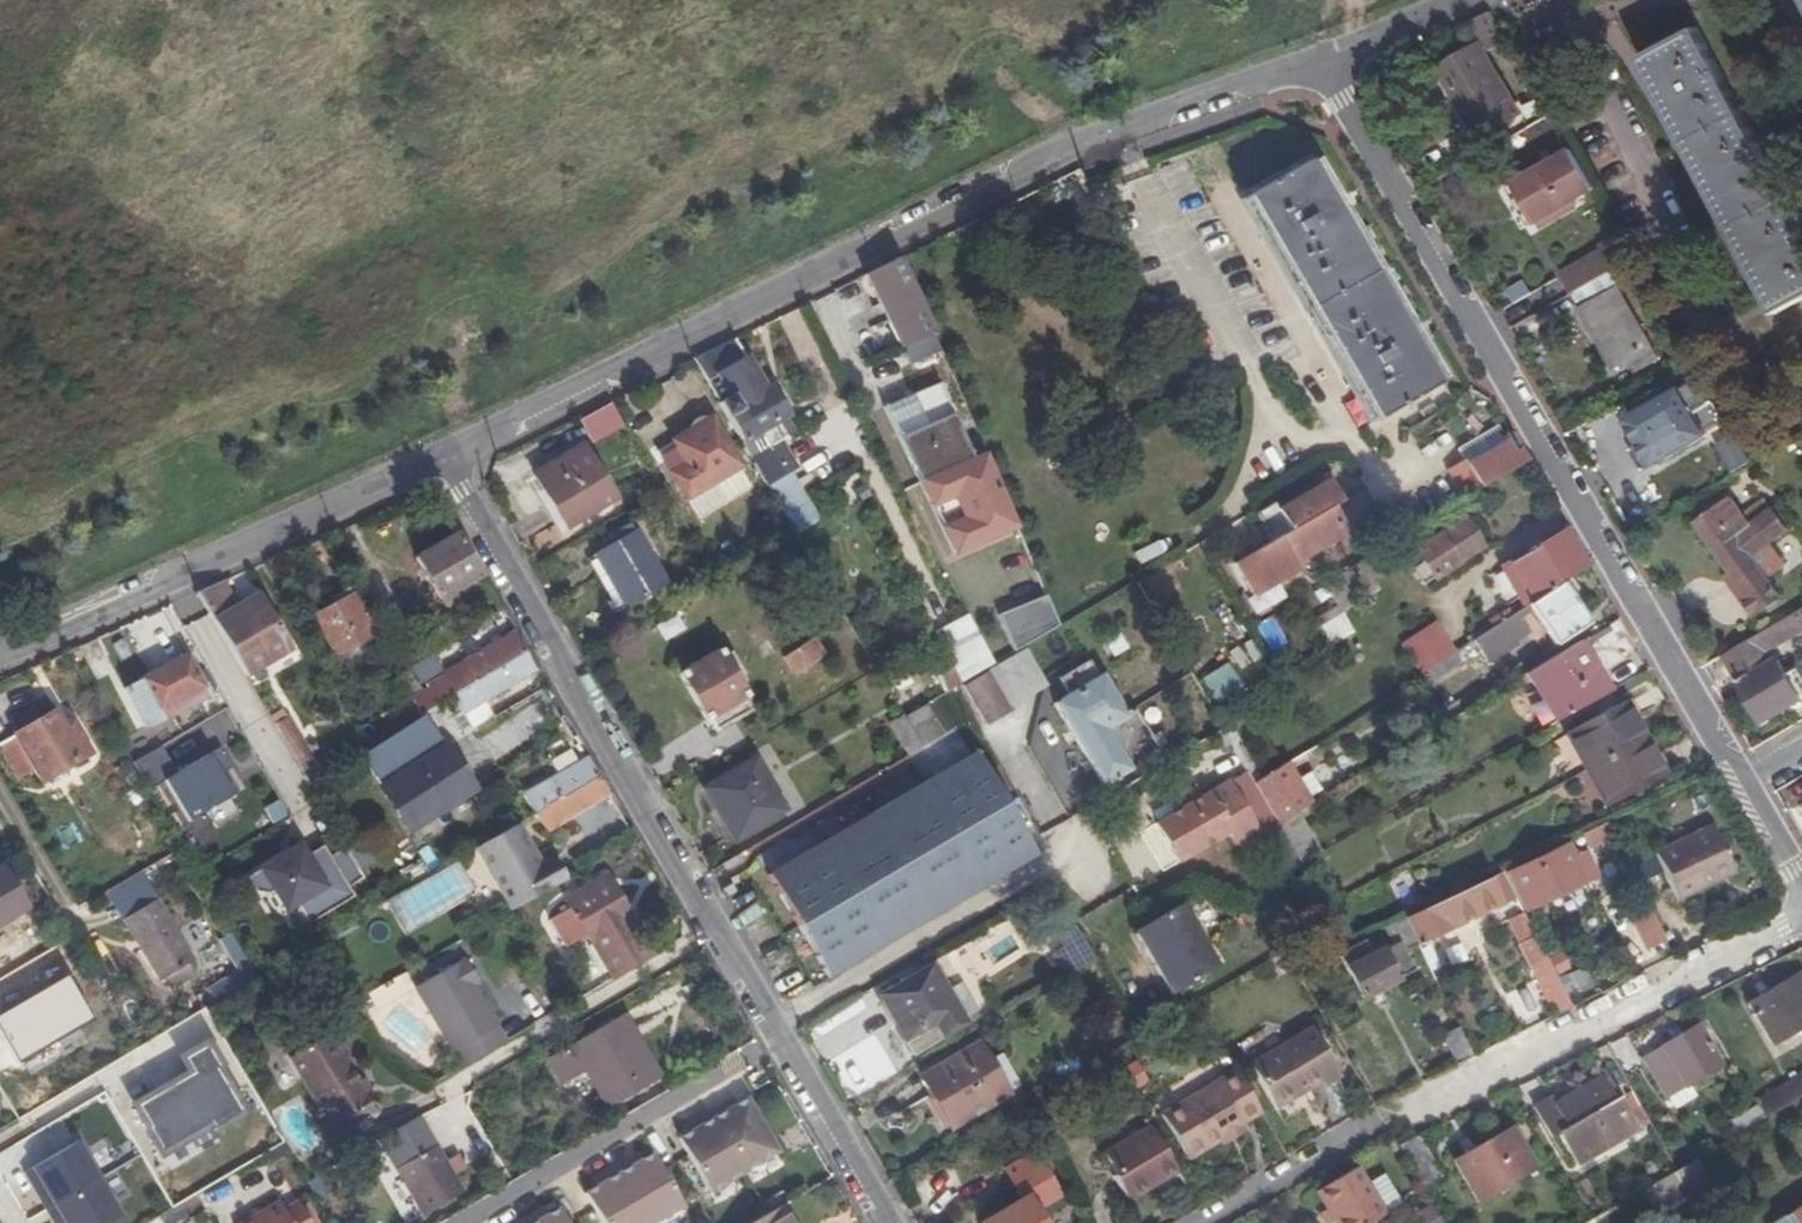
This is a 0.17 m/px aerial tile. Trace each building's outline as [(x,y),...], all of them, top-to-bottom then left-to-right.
[(1489,8),(1472,16),(1490,47),(1507,39),(1489,8)] [(1635,62),(1773,317),(1801,302),(1801,229),(1697,31),(1635,62)] [(1523,112),(1482,42),(1440,65),(1482,136),(1523,112)] [(1593,187),(1572,151),(1518,184),(1538,219),(1562,205),(1566,213),(1578,207),(1574,198),(1593,187)] [(1369,420),(1432,382),(1309,170),(1244,207),(1369,420)] [(1499,218),(1518,209),(1510,193),(1491,202),(1499,218)] [(1558,269),(1571,293),(1633,256),(1622,236),(1558,269)] [(1633,256),(1571,293),(1614,363),(1631,354),(1637,366),(1658,353),(1617,284),(1641,270),(1633,256)] [(931,335),(897,257),(875,267),(889,302),(880,306),(893,342),(902,361),(925,350),(920,339),(931,335)] [(732,338),(690,359),(750,460),(765,484),(783,474),(772,454),(784,447),(781,441),(788,436),(780,421),(785,417),(771,391),(765,394),(732,338)] [(1632,447),(1643,466),(1654,461),(1655,463),(1708,433),(1681,386),(1628,416),(1642,441),(1632,447)] [(935,388),(885,409),(899,437),(919,476),(967,455),(961,442),(935,388)] [(589,442),(622,428),(611,402),(578,417),(589,442)] [(899,437),(885,409),(882,411),(904,459),(913,479),(919,476),(899,437)] [(709,419),(656,450),(683,497),(736,465),(709,419)] [(1505,437),(1511,433),(1508,427),(1501,431),(1505,437)] [(1466,462),(1478,484),(1524,455),(1511,433),(1505,437),(1466,462)] [(581,447),(532,475),(560,527),(612,498),(581,447)] [(1001,532),(967,455),(919,476),(913,479),(933,521),(949,557),(997,535),(1001,532)] [(1462,494),(1478,484),(1466,462),(1463,457),(1445,468),(1462,494)] [(1337,498),(1324,477),(1275,506),(1286,527),(1269,538),(1231,561),(1250,591),(1297,564),(1295,558),(1337,531),(1323,506),(1337,498)] [(1756,552),(1788,529),(1772,508),(1750,522),(1733,499),(1698,523),(1734,573),(1755,559),(1753,555),(1756,552)] [(1269,538),(1286,527),(1275,506),(1271,501),(1253,512),(1269,538)] [(1463,517),(1416,546),(1432,573),(1480,544),(1463,517)] [(1504,559),(1526,600),(1567,573),(1586,561),(1568,532),(1564,525),(1504,559)] [(477,572),(454,531),(412,555),(436,596),(477,572)] [(632,534),(595,555),(623,605),(661,584),(632,534)] [(1353,633),(1341,609),(1375,592),(1360,564),(1323,582),(1335,606),(1311,618),(1326,647),(1353,633)] [(1567,573),(1526,600),(1553,640),(1586,620),(1574,602),(1582,597),(1567,573)] [(202,587),(196,591),(243,673),(285,650),(253,596),(234,605),(219,580),(202,587)] [(982,626),(999,658),(1059,622),(1044,588),(1024,600),(983,624),(982,626)] [(348,594),(310,617),(331,653),(369,632),(348,594)] [(1514,608),(1471,636),(1482,655),(1497,647),(1500,648),(1512,641),(1513,636),(1526,628),(1514,608)] [(1711,662),(1748,725),(1798,697),(1777,659),(1772,662),(1765,650),(1801,628),(1801,608),(1711,662)] [(970,612),(939,629),(964,678),(995,660),(970,612)] [(1428,686),(1462,661),(1433,620),(1398,644),(1428,686)] [(390,632),(395,642),(407,663),(426,651),(409,622),(390,632)] [(441,698),(451,692),(522,649),(510,628),(442,669),(444,675),(431,682),(441,698)] [(810,636),(781,654),(788,667),(792,672),(803,666),(806,670),(812,666),(809,661),(821,655),(810,636)] [(1575,638),(1526,668),(1554,717),(1605,688),(1575,638)] [(772,640),(733,663),(741,675),(734,679),(743,694),(788,667),(781,654),(772,640)] [(1229,649),(1236,668),(1259,659),(1252,641),(1229,649)] [(382,650),(408,693),(410,692),(420,685),(419,683),(407,663),(395,642),(382,650)] [(957,686),(980,725),(1047,687),(1024,648),(957,686)] [(522,649),(451,692),(461,708),(532,667),(522,649)] [(702,718),(743,694),(734,679),(741,675),(733,663),(727,652),(719,656),(715,649),(675,672),(686,690),(702,718)] [(185,654),(122,685),(140,725),(159,715),(155,705),(199,682),(185,654)] [(1059,676),(1068,693),(1098,676),(1088,660),(1059,676)] [(1215,704),(1243,686),(1227,661),(1199,679),(1215,704)] [(429,677),(419,683),(420,685),(410,692),(421,711),(441,698),(431,682),(444,675),(442,669),(429,677)] [(1101,784),(1151,755),(1141,738),(1120,750),(1107,728),(1127,716),(1103,674),(1098,676),(1068,693),(1054,703),(1101,784)] [(938,699),(888,724),(904,755),(953,731),(938,699)] [(1616,700),(1557,732),(1600,805),(1659,772),(1616,700)] [(59,720),(53,708),(12,731),(38,778),(89,750),(69,715),(59,720)] [(1136,711),(1127,716),(1107,728),(1120,750),(1141,738),(1151,755),(1160,749),(1136,711)] [(284,712),(270,719),(295,762),(308,754),(284,712)] [(381,782),(446,740),(429,713),(363,754),(381,782)] [(381,782),(378,783),(410,834),(481,790),(448,739),(446,740),(381,782)] [(210,751),(175,771),(160,745),(130,762),(145,789),(159,781),(189,833),(241,804),(210,751)] [(764,874),(825,978),(831,972),(914,924),(1035,850),(1029,841),(973,747),(764,874)] [(522,792),(532,810),(594,773),(584,755),(522,792)] [(751,759),(701,788),(730,838),(780,810),(751,759)] [(1272,766),(1250,781),(1273,821),(1296,808),(1272,766)] [(594,773),(532,810),(541,827),(605,791),(594,773)] [(316,774),(306,780),(310,788),(321,781),(316,774)] [(1235,847),(1275,827),(1246,774),(1155,821),(1176,860),(1228,834),(1235,847)] [(1605,818),(1587,827),(1591,837),(1609,828),(1605,818)] [(1651,848),(1674,895),(1708,878),(1704,871),(1726,860),(1727,859),(1707,821),(1651,848)] [(512,822),(470,845),(507,908),(549,883),(561,876),(550,857),(536,864),(512,822)] [(1549,896),(1581,881),(1577,871),(1588,865),(1582,850),(1569,856),(1562,841),(1545,849),(1543,851),(1503,870),(1522,910),(1549,896)] [(351,896),(320,844),(303,854),(296,842),(245,872),(273,920),(295,907),(305,923),(351,896)] [(1726,860),(1704,871),(1708,878),(1731,867),(1727,859),(1726,860)] [(33,907),(6,862),(0,865),(0,927),(33,907)] [(1577,871),(1581,881),(1593,875),(1588,865),(1577,871)] [(1498,869),(1403,915),(1415,941),(1449,925),(1449,924),(1511,893),(1498,869)] [(601,874),(562,896),(567,907),(547,919),(561,945),(582,933),(587,942),(628,918),(601,874)] [(140,884),(114,899),(123,914),(149,899),(140,884)] [(1660,936),(1639,890),(1627,895),(1627,898),(1647,942),(1660,936)] [(183,962),(189,959),(151,898),(149,899),(123,914),(122,914),(140,944),(136,946),(156,979),(161,976),(167,987),(190,973),(183,962)] [(1176,1008),(1223,981),(1176,901),(1130,928),(1176,1008)] [(122,914),(118,918),(136,946),(140,944),(122,914)] [(1415,941),(1403,915),(1381,925),(1394,949),(1401,945),(1403,948),(1415,941)] [(628,918),(587,942),(607,978),(622,969),(648,954),(628,918)] [(1065,972),(1092,956),(1073,925),(1060,933),(1066,944),(1052,952),(1065,972)] [(233,968),(241,982),(252,975),(227,931),(214,938),(233,968)] [(475,932),(456,943),(464,959),(485,947),(475,932)] [(1401,945),(1394,949),(1372,957),(1367,946),(1342,956),(1360,998),(1414,976),(1403,948),(1401,945)] [(1545,956),(1555,976),(1570,969),(1560,949),(1545,956)] [(1551,1013),(1567,1004),(1543,957),(1526,963),(1534,978),(1539,990),(1551,1013)] [(460,958),(412,984),(449,1048),(491,1025),(465,978),(469,975),(460,958)] [(903,1036),(909,1033),(917,1046),(962,1020),(978,1011),(957,975),(941,984),(929,964),(878,994),(903,1036)] [(210,982),(218,995),(241,982),(233,968),(210,982)] [(0,1014),(0,1026),(21,1062),(95,1018),(69,974),(0,1014)] [(1784,1032),(1801,1021),(1801,1013),(1782,977),(1744,1000),(1768,1041),(1773,1038),(1776,1042),(1787,1036),(1784,1032)] [(1533,993),(1539,990),(1534,978),(1527,981),(1533,993)] [(612,1016),(538,1058),(553,1084),(577,1071),(600,1107),(648,1079),(612,1016)] [(1694,1021),(1641,1052),(1664,1092),(1718,1062),(1694,1021)] [(193,1025),(175,1035),(187,1057),(205,1045),(193,1025)] [(1468,1054),(1454,1025),(1441,1032),(1439,1035),(1452,1062),(1468,1054)] [(1247,1062),(1272,1104),(1316,1079),(1319,1083),(1336,1072),(1308,1026),(1247,1062)] [(326,1032),(286,1053),(314,1101),(319,1100),(330,1118),(371,1096),(360,1076),(354,1080),(326,1032)] [(973,1044),(918,1076),(946,1125),(1001,1093),(973,1044)] [(1136,1059),(1117,1069),(1130,1092),(1148,1081),(1136,1059)] [(1555,1131),(1561,1127),(1579,1157),(1639,1122),(1606,1065),(1600,1069),(1600,1075),(1554,1101),(1550,1093),(1537,1101),(1555,1131)] [(1256,1105),(1234,1066),(1158,1108),(1183,1152),(1218,1133),(1238,1121),(1237,1119),(1258,1108),(1256,1105)] [(1761,1116),(1801,1091),(1801,1068),(1797,1070),(1799,1075),(1753,1103),(1761,1116)] [(722,1099),(705,1109),(741,1169),(774,1148),(744,1096),(732,1103),(726,1106),(722,1099)] [(729,1096),(722,1099),(726,1106),(732,1103),(729,1096)] [(741,1169),(705,1109),(689,1119),(693,1125),(686,1129),(675,1136),(706,1189),(741,1169)] [(0,1123),(0,1138),(14,1129),(8,1117),(0,1123)] [(683,1123),(686,1129),(693,1125),(689,1119),(683,1123)] [(1238,1121),(1218,1133),(1221,1137),(1241,1126),(1238,1121)] [(1175,1166),(1150,1122),(1106,1147),(1104,1149),(1114,1169),(1110,1171),(1124,1195),(1175,1166)] [(1504,1128),(1450,1159),(1473,1200),(1529,1168),(1504,1128)] [(1414,1133),(1395,1142),(1419,1183),(1437,1172),(1414,1133)] [(25,1172),(54,1222),(113,1222),(126,1216),(82,1139),(25,1172)] [(435,1144),(396,1165),(422,1211),(462,1190),(451,1171),(445,1161),(435,1144)] [(611,1164),(646,1222),(648,1222),(681,1203),(649,1151),(638,1158),(631,1161),(627,1155),(611,1164)] [(634,1151),(627,1155),(631,1161),(638,1158),(634,1151)] [(445,1161),(451,1171),(462,1165),(456,1155),(445,1161)] [(1019,1195),(975,1220),(977,1222),(1041,1222),(1034,1209),(1060,1194),(1038,1157),(1008,1174),(1019,1195)] [(1685,1160),(1643,1185),(1656,1207),(1667,1201),(1668,1203),(1705,1182),(1691,1157),(1685,1160)] [(611,1164),(595,1173),(599,1180),(592,1184),(581,1190),(601,1222),(646,1222),(611,1164)] [(1363,1182),(1353,1165),(1312,1189),(1329,1219),(1333,1219),(1336,1222),(1362,1222),(1381,1212),(1380,1210),(1363,1182)] [(332,1182),(325,1169),(305,1180),(313,1193),(332,1182)] [(1379,1172),(1363,1182),(1380,1210),(1392,1204),(1393,1194),(1379,1172)] [(595,1173),(589,1177),(592,1184),(599,1180),(595,1173)] [(275,1198),(232,1222),(306,1222),(291,1199),(280,1206),(275,1198)] [(779,1202),(743,1222),(791,1222),(779,1202)] [(1787,1212),(1782,1211),(1770,1217),(1769,1222),(1768,1222),(1801,1222),(1801,1203),(1787,1212)] [(518,1218),(521,1222),(566,1222),(555,1205),(544,1212),(538,1216),(533,1209),(518,1218)] [(539,1205),(533,1209),(538,1216),(544,1212),(539,1205)]
